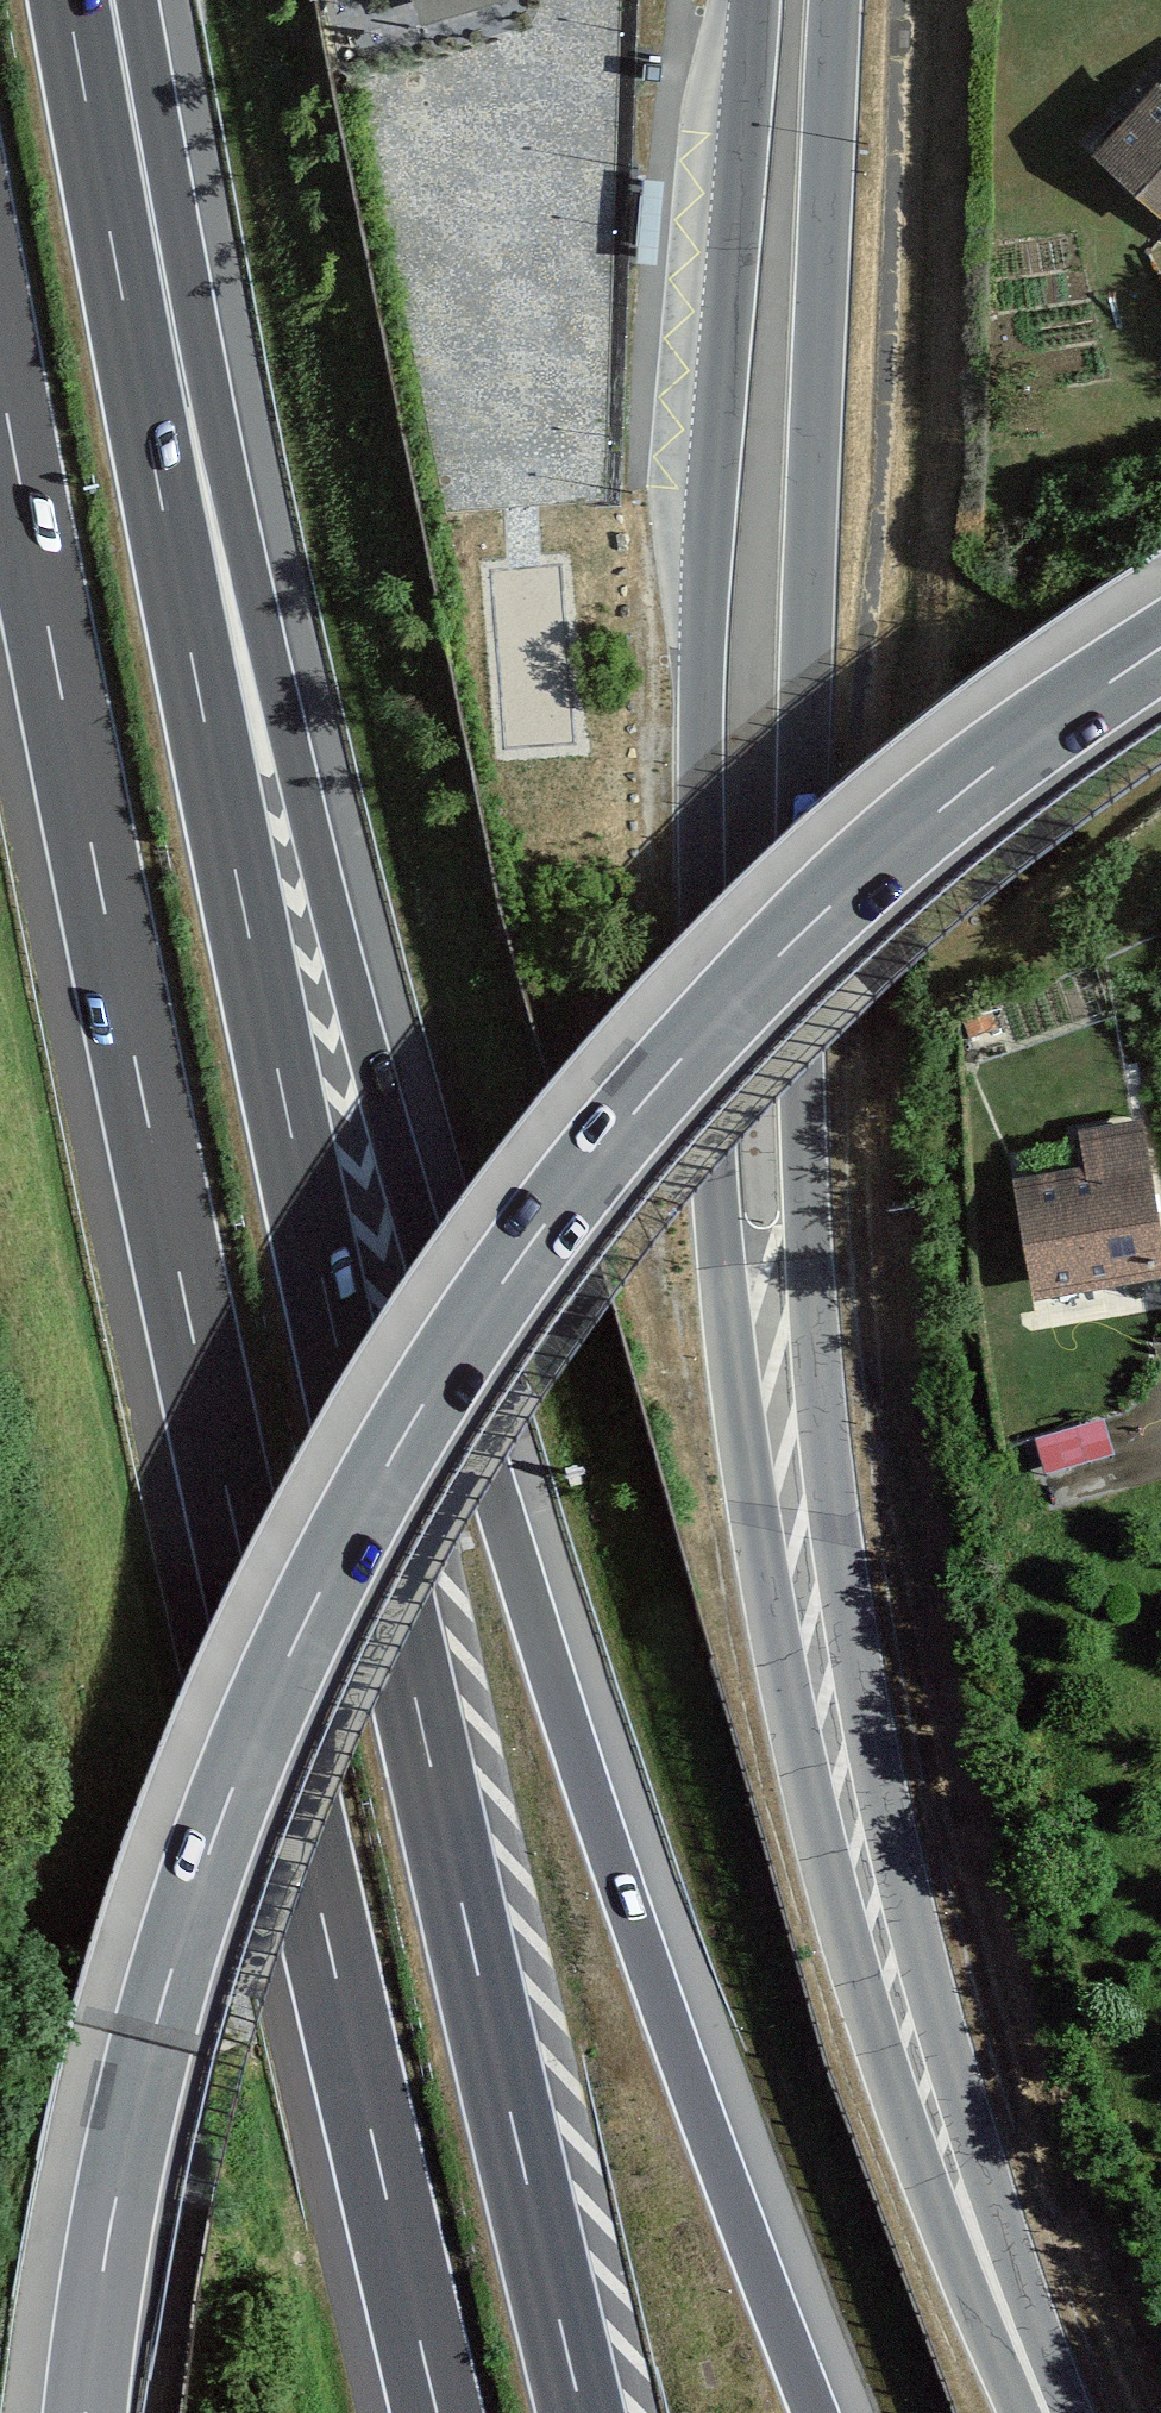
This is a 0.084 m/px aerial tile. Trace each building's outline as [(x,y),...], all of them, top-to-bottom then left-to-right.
[(398,13),(445,0),(395,0),(398,13)] [(1081,145),(1160,217),(1160,56),(1081,145)] [(1040,1313),(1159,1292),(1129,1125),(1078,1134),(1083,1163),(1016,1174),(1040,1313)]
